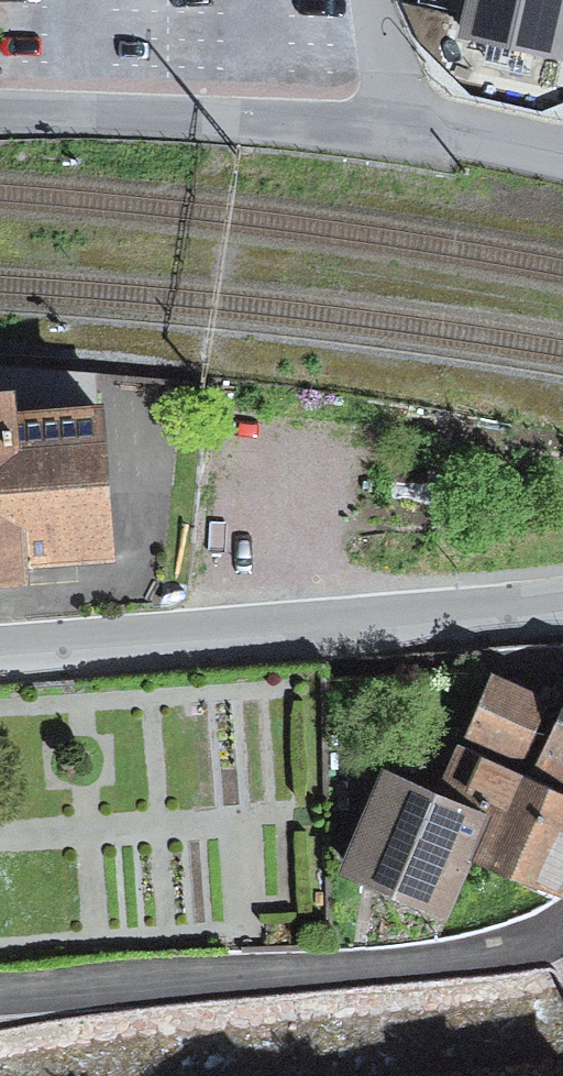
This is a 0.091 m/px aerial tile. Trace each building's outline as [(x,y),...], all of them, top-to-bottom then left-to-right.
[(461,38),(562,62),(562,0),(470,0),(461,38)] [(83,577),(82,556),(169,552),(161,406),(62,412),(60,375),(0,378),(0,581),(83,577)] [(562,699),(562,687),(508,667),(486,728),(544,749),(562,699)] [(490,852),(562,880),(562,772),(479,740),(464,779),(511,797),(490,852)] [(511,797),(464,779),(403,756),(361,865),(469,906),(490,852),(511,797)]
